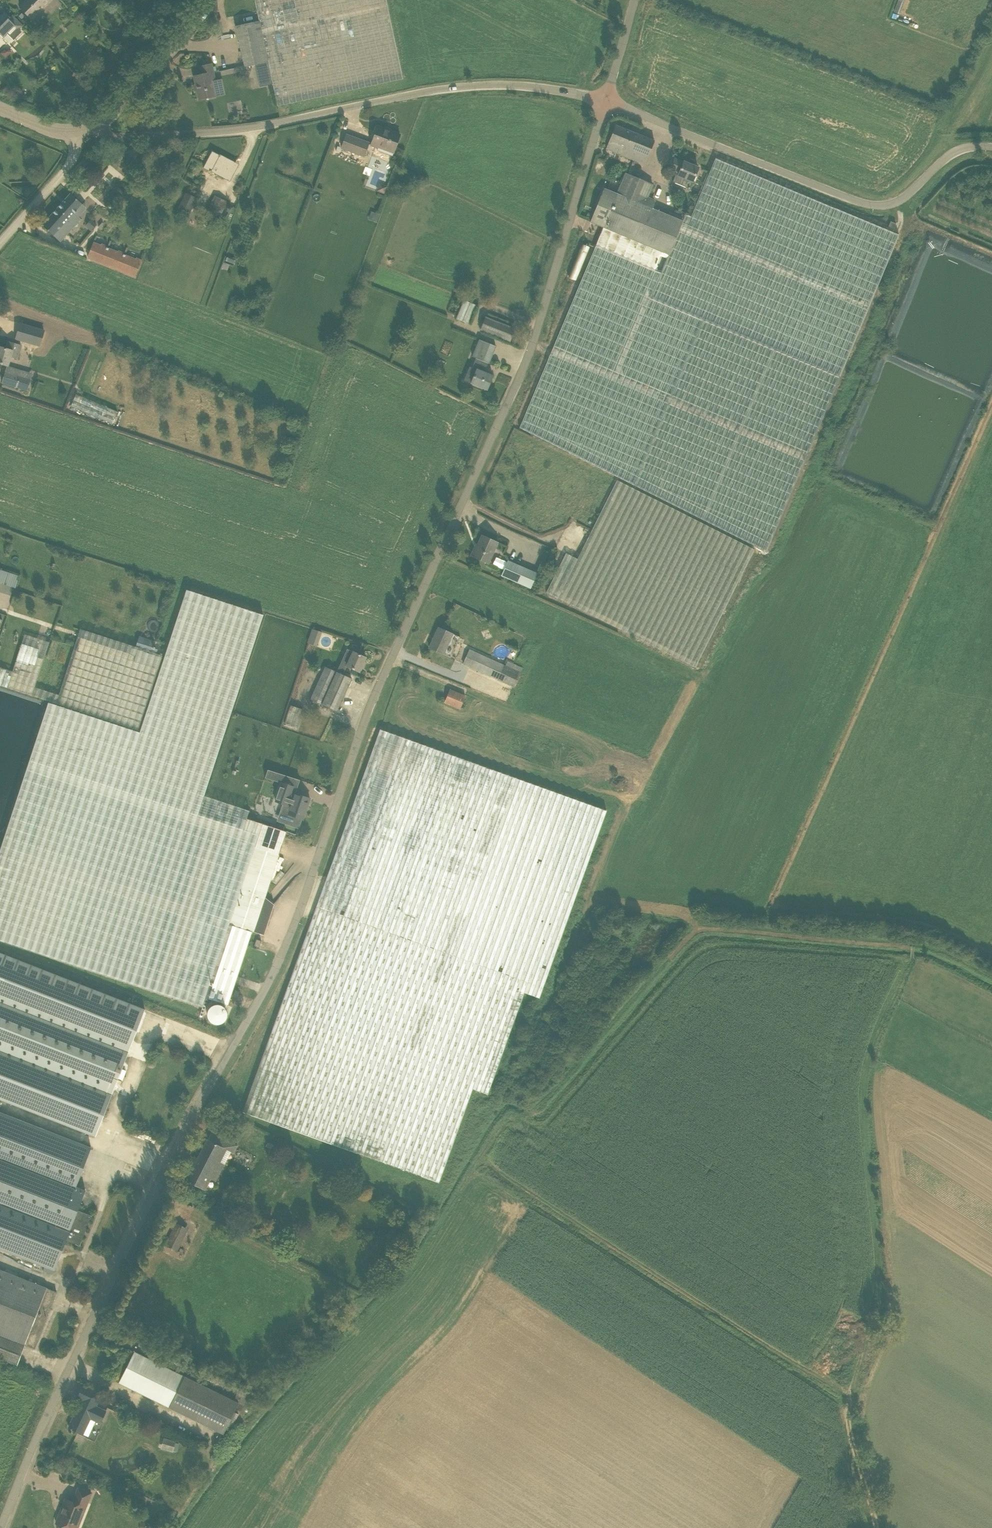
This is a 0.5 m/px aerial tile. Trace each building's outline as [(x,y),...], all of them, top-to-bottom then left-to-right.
[(62,4),(58,0),(27,0),(20,7),(31,18),(44,5),(47,8),(52,3),(57,8),(62,4)] [(386,0),(255,0),(259,21),(268,62),(256,65),(259,79),(256,80),(258,88),(273,85),(277,106),(403,79),(386,0)] [(3,38),(7,34),(14,40),(22,32),(20,30),(23,26),(12,15),(10,17),(5,12),(0,17),(0,35),(3,38)] [(245,67),(256,65),(268,62),(259,21),(236,26),(245,67)] [(5,48),(0,54),(6,59),(13,51),(11,49),(5,48)] [(194,76),(199,100),(216,96),(213,81),(215,81),(212,64),(200,66),(201,75),(194,76)] [(618,153),(645,164),(648,157),(654,141),(615,125),(608,142),(621,147),(618,153)] [(378,126),(371,145),(378,148),(379,145),(394,151),(400,135),(378,126)] [(364,156),(369,143),(346,135),(341,148),(364,156)] [(220,155),(212,151),(203,168),(211,172),(211,171),(227,180),(235,165),(219,156),(220,155)] [(685,214),(682,221),(668,254),(651,297),(840,376),(898,235),(882,228),(834,208),(715,158),(691,216),(685,214)] [(160,159),(154,166),(163,174),(170,166),(160,159)] [(683,162),(674,159),(670,169),(677,171),(673,181),(688,188),(689,189),(690,187),(689,187),(692,181),(692,182),(698,168),(683,162)] [(603,227),(668,254),(682,221),(652,208),(655,200),(647,197),(653,185),(625,173),(617,194),(604,188),(590,222),(603,227)] [(186,193),(177,211),(186,216),(196,197),(186,193)] [(70,194),(42,225),(60,241),(80,219),(74,214),(82,205),(70,194)] [(204,221),(216,226),(227,200),(215,195),(204,221)] [(603,227),(569,309),(520,427),(547,441),(604,469),(766,552),(801,467),(840,376),(651,297),(668,254),(603,227)] [(88,257),(101,262),(107,247),(94,242),(88,257)] [(101,262),(118,269),(124,254),(107,247),(101,262)] [(136,276),(142,261),(124,254),(118,269),(136,276)] [(457,318),(469,323),(476,303),(464,299),(457,318)] [(515,329),(485,316),(480,329),(510,341),(515,329)] [(15,338),(39,346),(44,329),(20,322),(15,338)] [(496,346),(479,339),(472,357),(476,358),(472,368),(476,370),(471,383),(487,390),(493,375),(485,372),(496,346)] [(8,366),(11,357),(17,359),(21,346),(8,342),(6,349),(0,347),(0,363),(8,366)] [(2,383),(17,387),(21,376),(6,371),(2,383)] [(76,393),(71,406),(113,423),(118,410),(76,393)] [(617,480),(577,559),(566,553),(546,592),(558,598),(695,667),(755,549),(617,480)] [(81,629),(103,560),(17,533),(0,586),(0,685),(57,703),(138,730),(157,671),(162,656),(156,654),(158,649),(153,648),(155,640),(140,636),(136,646),(81,629)] [(498,543),(482,535),(476,548),(475,548),(471,555),(488,563),(498,543)] [(531,588),(537,573),(508,560),(501,575),(531,588)] [(139,732),(48,703),(0,851),(0,939),(202,1006),(205,997),(228,1004),(252,931),(230,924),(263,824),(247,818),(309,630),(187,590),(139,732)] [(317,646),(322,631),(312,627),(307,642),(317,646)] [(439,627),(429,648),(443,654),(453,634),(439,627)] [(521,673),(471,650),(465,664),(515,686),(521,673)] [(337,671),(343,674),(347,666),(359,672),(366,657),(353,652),(349,660),(343,658),(337,671)] [(337,711),(352,678),(343,674),(337,671),(325,666),(320,677),(332,683),(322,705),(337,711)] [(450,690),(445,702),(460,708),(465,696),(450,690)] [(291,704),(285,722),(297,726),(298,721),(296,720),(301,708),(291,704)] [(370,758),(366,770),(374,771),(380,773),(381,769),(373,768),(373,761),(375,756),(394,757),(390,755),(410,756),(410,739),(398,735),(380,729),(373,753),(370,761),(370,758)] [(296,817),(303,819),(310,798),(295,793),(291,792),(293,786),(282,782),(276,801),(284,804),(281,814),(295,819),(296,817)] [(287,832),(263,824),(230,924),(252,931),(264,935),(274,904),(265,897),(287,832)] [(137,1031),(0,978),(0,1099),(96,1136),(137,1031)] [(209,1015),(208,1017),(209,1019),(209,1020),(210,1022),(211,1024),(213,1025),(215,1026),(216,1026),(218,1027),(220,1026),(222,1026),(224,1025),(225,1024),(227,1022),(228,1020),(228,1019),(228,1017),(228,1015),(228,1013),(227,1011),(225,1010),(224,1008),(222,1007),(220,1007),(218,1007),(216,1007),(215,1007),(213,1008),(211,1010),(210,1011),(209,1013),(209,1015)] [(255,1085),(244,1110),(285,1129),(297,1103),(255,1085)] [(221,1171),(225,1163),(218,1159),(223,1148),(234,1153),(237,1145),(212,1132),(187,1181),(202,1188),(208,1177),(216,1181),(221,1171)] [(82,1170),(0,1138),(0,1248),(54,1269),(66,1239),(80,1245),(92,1215),(78,1209),(86,1190),(76,1186),(82,1170)] [(176,1222),(165,1246),(177,1252),(188,1229),(176,1222)] [(57,1292),(47,1288),(0,1269),(0,1336),(25,1345),(25,1344),(35,1348),(57,1292)] [(239,1403),(128,1349),(113,1379),(223,1433),(239,1403)] [(73,1419),(69,1427),(81,1433),(85,1424),(87,1425),(90,1418),(100,1423),(106,1411),(90,1403),(96,1392),(81,1385),(75,1399),(83,1403),(75,1420),(73,1419)] [(173,1452),(173,1450),(176,1441),(163,1437),(160,1449),(173,1452)] [(78,1487),(73,1501),(67,1499),(62,1514),(60,1513),(56,1523),(63,1526),(63,1527),(75,1527),(81,1513),(83,1514),(92,1493),(78,1487)]
